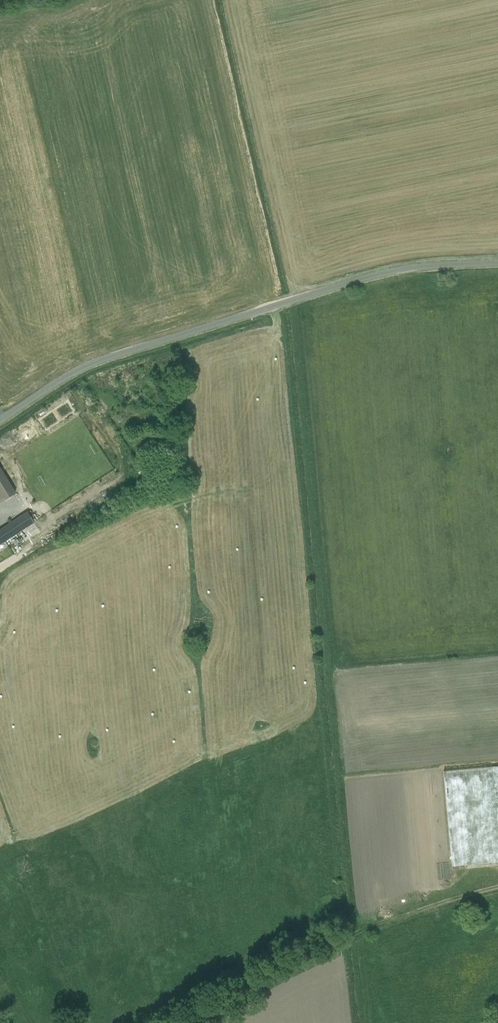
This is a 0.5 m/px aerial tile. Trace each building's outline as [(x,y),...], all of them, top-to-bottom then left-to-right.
[(0,470),(0,498),(2,501),(15,492),(0,470)] [(0,529),(0,544),(33,522),(27,512),(0,529)] [(492,766),(444,771),(453,866),(497,862),(497,824),(492,766)]
